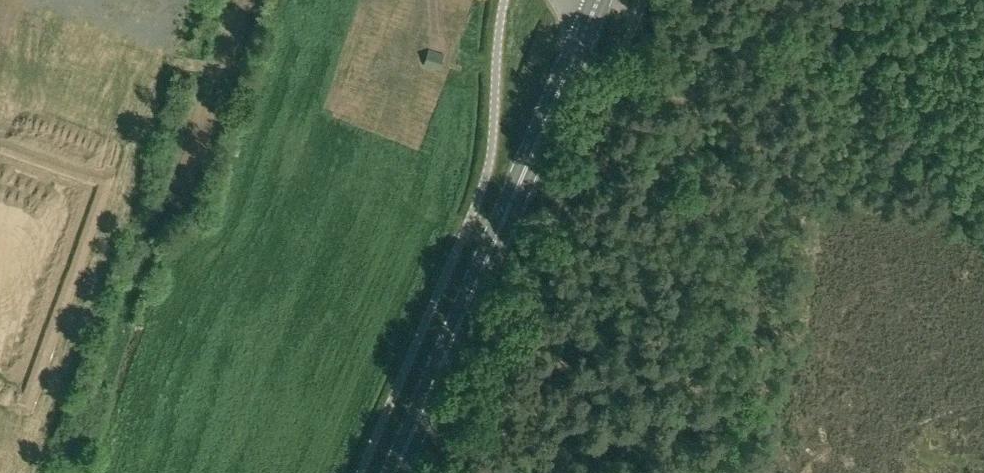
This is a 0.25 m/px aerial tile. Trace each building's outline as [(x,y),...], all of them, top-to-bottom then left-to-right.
[(429,50),(425,65),(439,69),(444,54),(429,50)]
